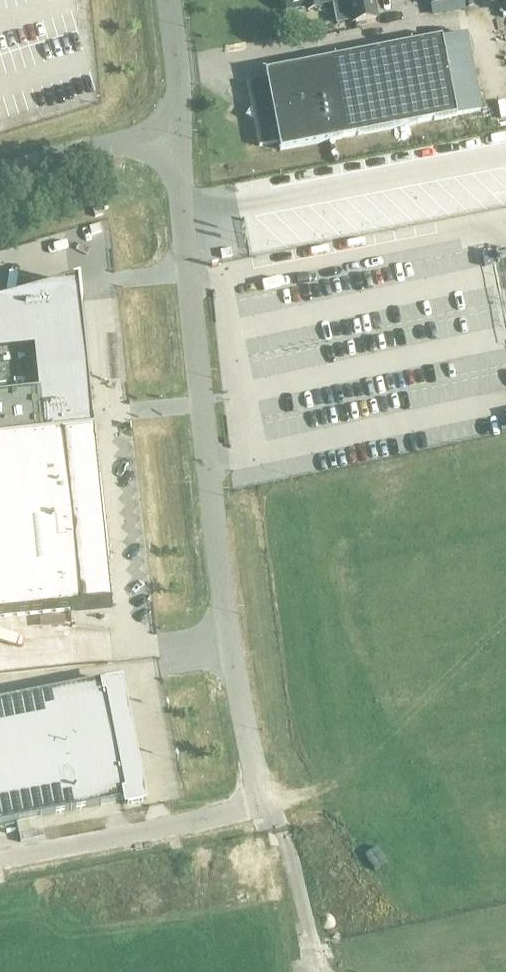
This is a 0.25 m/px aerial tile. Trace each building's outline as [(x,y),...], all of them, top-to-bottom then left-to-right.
[(332,1),(337,24),(352,21),(353,22),(376,18),(373,0),(285,0),(287,10),(332,1)] [(442,37),(265,71),(266,79),(247,83),(259,146),(278,142),(280,150),(457,115),(442,37)] [(480,126),(497,126),(497,116),(480,116),(480,126)] [(40,277),(59,277),(59,262),(39,263),(40,277)] [(111,607),(77,284),(0,306),(0,619),(111,607)] [(0,636),(0,639),(37,645),(39,636),(1,630),(0,636)] [(25,697),(0,702),(0,825),(127,800),(128,804),(143,801),(120,684),(105,687),(104,681),(25,697)]
